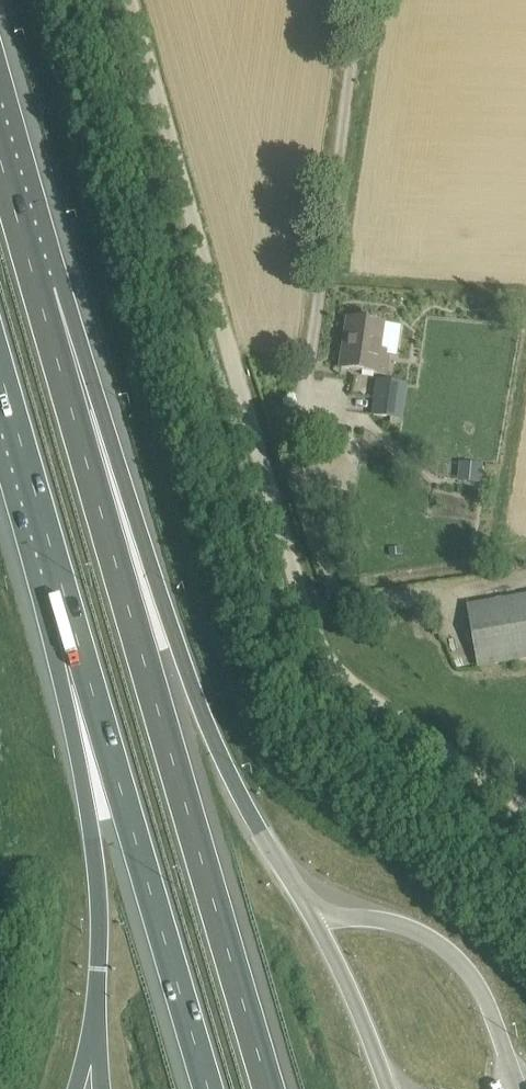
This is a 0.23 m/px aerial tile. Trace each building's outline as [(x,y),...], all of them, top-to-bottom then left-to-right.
[(378,323),(379,320),(374,320),(374,322),(354,319),(349,350),(345,349),(342,368),(387,375),(391,351),(400,353),(403,327),(385,324),(378,323)] [(402,419),(407,384),(379,380),(374,415),(402,419)] [(462,459),(459,478),(482,482),(485,463),(462,459)] [(479,666),(525,658),(525,595),(469,605),(479,666)]
